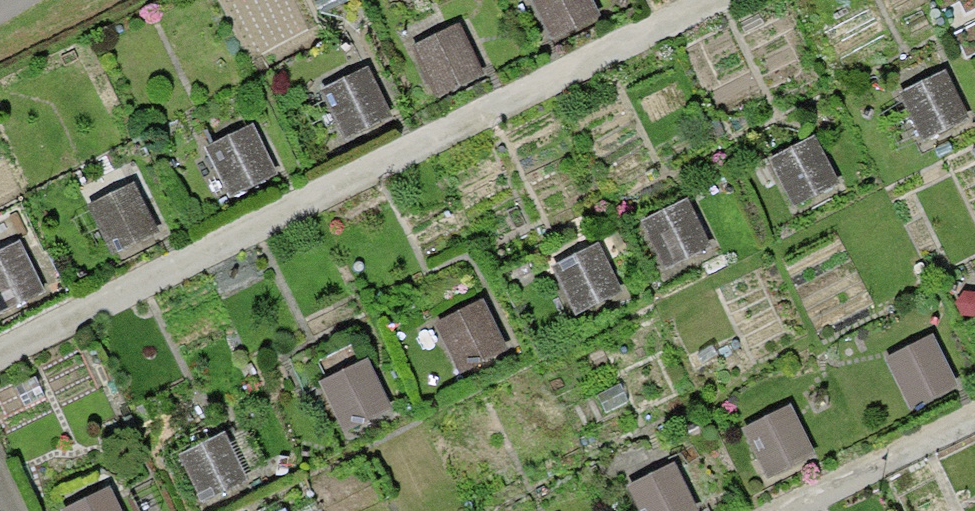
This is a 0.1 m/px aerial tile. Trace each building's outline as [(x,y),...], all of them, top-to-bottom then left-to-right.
[(552,43),(602,19),(593,0),(531,0),(552,43)] [(460,22),(410,46),(434,98),(485,75),(460,22)] [(368,65),(320,88),(345,141),(393,119),(368,65)] [(946,70),(900,91),(922,140),(969,119),(946,70)] [(252,123),(205,147),(230,197),(277,173),(252,123)] [(816,136),(770,159),(794,206),(840,183),(816,136)] [(135,181),(89,204),(113,254),(159,231),(135,181)] [(688,198),(641,220),(664,269),(711,247),(688,198)] [(0,249),(0,316),(47,293),(21,239),(0,249)] [(598,243),(551,266),(576,316),(623,293),(598,243)] [(484,300),(435,323),(460,375),(509,351),(484,300)] [(934,335),(886,357),(910,408),(958,386),(934,335)] [(369,358),(319,380),(343,433),(392,410),(369,358)] [(792,404),(743,428),(768,479),(817,456),(792,404)] [(224,432),(178,455),(203,505),(249,482),(224,432)] [(627,485),(640,510),(700,510),(676,461),(627,485)] [(61,509),(62,510),(122,510),(110,486),(61,509)]
